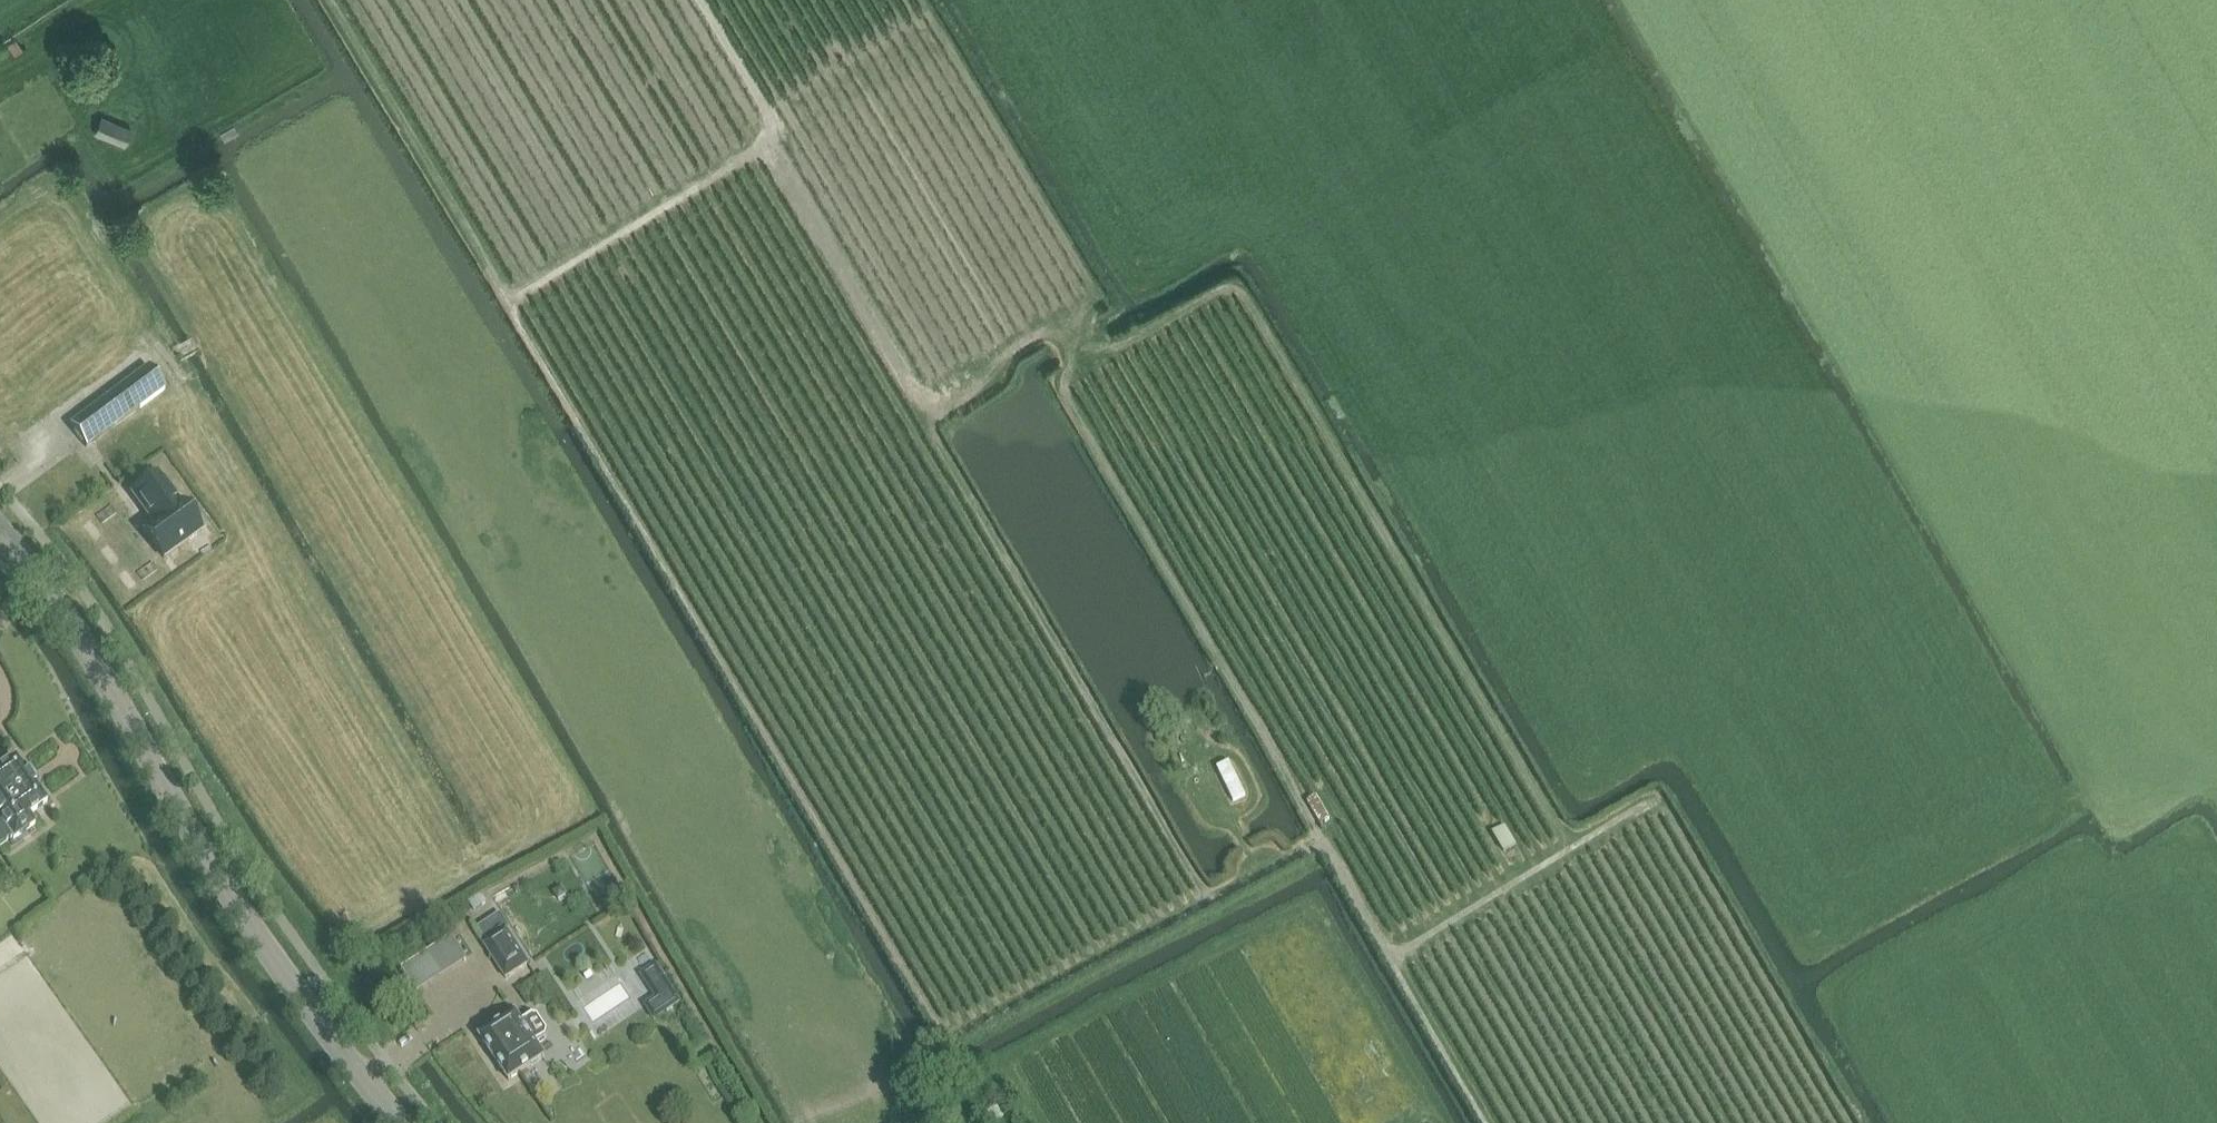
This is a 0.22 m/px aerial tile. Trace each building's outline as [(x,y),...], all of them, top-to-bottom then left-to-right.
[(92,134),(124,148),(132,129),(100,115),(92,134)] [(166,388),(150,364),(62,427),(79,451),(166,388)] [(159,474),(132,493),(153,522),(144,529),(164,557),(202,530),(181,502),(180,503),(159,474)] [(1229,801),(1246,793),(1231,757),(1213,765),(1229,801)] [(45,804),(18,758),(0,769),(0,842),(3,840),(7,847),(33,831),(30,826),(32,825),(26,815),(45,804)] [(1308,822),(1325,818),(1319,794),(1302,798),(1308,822)] [(497,915),(478,928),(487,942),(494,938),(506,930),(497,915)] [(592,923),(601,941),(613,935),(604,917),(592,923)] [(484,944),(505,978),(528,963),(506,930),(494,938),(484,944)] [(401,968),(417,992),(466,960),(450,936),(401,968)] [(575,1002),(579,1015),(606,1006),(602,993),(575,1002)] [(480,1037),(508,1080),(544,1057),(535,1044),(546,1036),(547,1031),(537,1016),(532,1015),(522,1022),(516,1013),(480,1037)]
